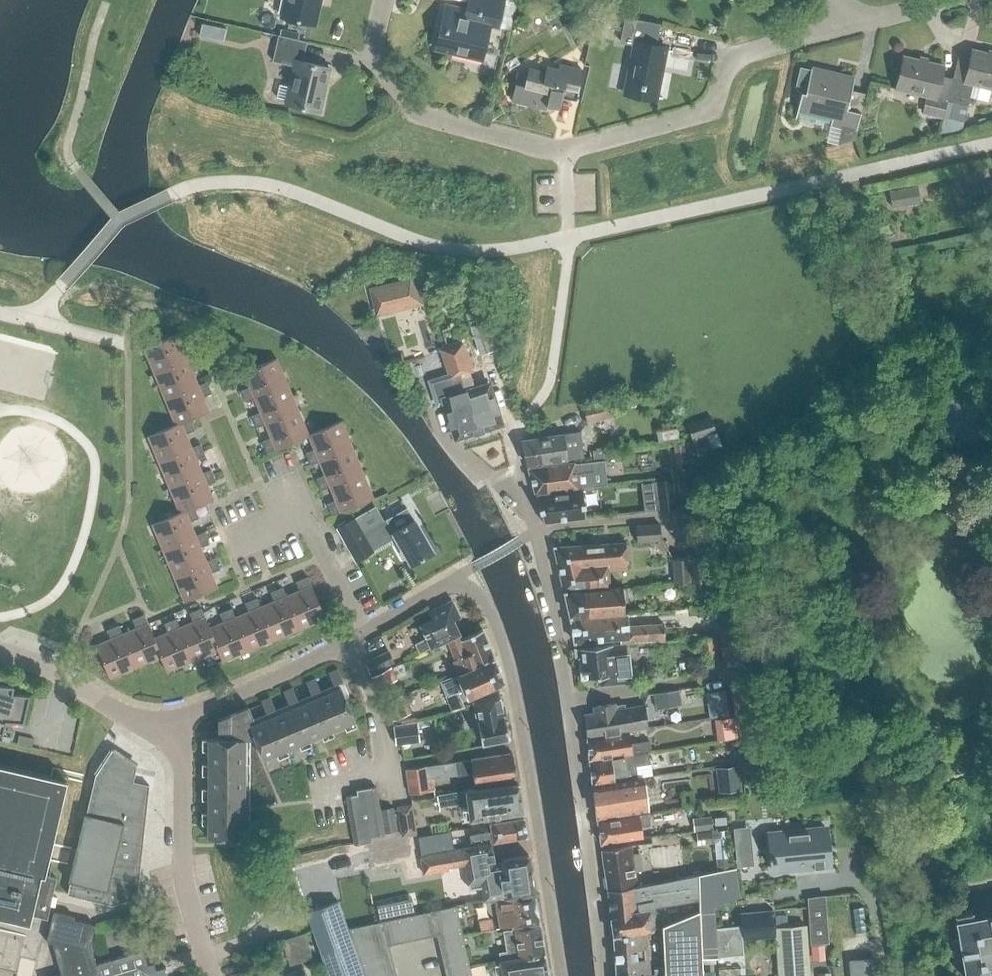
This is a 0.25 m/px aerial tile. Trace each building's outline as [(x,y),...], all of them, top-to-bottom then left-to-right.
[(281,16),(314,24),(320,0),(284,0),(281,16)] [(490,26),(498,28),(504,0),(468,0),(466,10),(444,5),(434,49),(482,60),(490,26)] [(592,38),(633,44),(624,90),(618,89),(618,90),(662,99),(662,98),(657,97),(666,51),(672,52),(672,51),(653,47),(658,25),(662,26),(662,25),(598,14),(592,38)] [(202,24),(199,36),(207,38),(210,26),(202,24)] [(571,31),(578,43),(588,37),(581,25),(571,31)] [(286,100),(285,104),(319,112),(329,67),(302,61),(306,42),(278,35),(272,61),(293,66),(289,86),(279,84),(276,97),(286,100)] [(952,78),(947,101),(952,102),(967,106),(972,84),(991,89),(991,54),(972,50),(964,81),(952,78)] [(945,109),(952,78),(941,76),(943,66),(903,56),(895,88),(926,96),(924,104),(925,104),(923,113),(942,117),(944,109),(945,109)] [(511,101),(545,109),(546,106),(559,109),(562,97),(575,100),(582,70),(559,65),(557,70),(546,67),(545,72),(528,68),(527,74),(518,72),(511,101)] [(796,86),(800,93),(796,110),(831,118),(830,125),(841,127),(837,144),(854,139),(864,94),(851,91),(854,78),(811,67),(810,70),(800,68),(796,86)] [(963,122),(967,106),(952,102),(948,118),(963,122)] [(867,135),(877,132),(875,124),(865,127),(867,135)] [(982,187),(985,197),(991,196),(991,184),(982,187)] [(889,192),(892,209),(920,204),(917,187),(889,192)] [(376,309),(405,303),(400,281),(371,288),(376,309)] [(469,327),(479,355),(494,350),(485,322),(469,327)] [(143,348),(154,373),(187,360),(181,346),(190,343),(185,330),(143,348)] [(446,380),(432,384),(437,401),(442,399),(444,404),(455,439),(478,432),(465,391),(459,374),(467,371),(468,371),(459,344),(440,350),(448,374),(450,381),(447,382),(446,380)] [(154,373),(165,399),(198,385),(192,372),(201,368),(196,356),(187,360),(154,373)] [(245,402),(254,398),(287,385),(276,358),(243,372),(249,386),(240,390),(245,402)] [(467,371),(459,374),(465,391),(478,432),(501,425),(488,384),(473,389),(467,371)] [(165,399),(175,424),(190,419),(198,416),(209,412),(203,397),(212,393),(207,381),(198,385),(165,399)] [(256,427),(265,424),(298,410),(287,385),(254,398),(260,412),(251,415),(256,427)] [(583,410),(586,423),(614,417),(611,404),(583,410)] [(267,453),(308,436),(308,434),(298,410),(265,424),(271,437),(262,441),(267,453)] [(716,433),(711,416),(687,424),(696,452),(712,446),(708,436),(716,433)] [(148,436),(158,461),(191,447),(186,434),(194,430),(190,419),(175,424),(148,436)] [(310,465),(319,461),(352,447),(341,421),(308,434),(308,436),(314,449),(305,453),(310,465)] [(563,434),(521,440),(527,466),(573,459),(584,456),(580,431),(563,434)] [(694,505),(689,467),(686,443),(672,444),(680,507),(694,505)] [(158,461),(169,487),(202,473),(196,460),(205,456),(200,444),(191,447),(158,461)] [(321,490),(330,486),(362,473),(352,447),(319,461),(325,474),(316,478),(321,490)] [(594,460),(606,458),(604,447),(596,448),(596,450),(592,450),(594,460)] [(591,462),(574,464),(573,462),(528,468),(535,494),(594,486),(591,462)] [(169,487),(179,512),(194,507),(213,499),(207,485),(216,481),(211,469),(202,473),(169,487)] [(362,473),(330,486),(335,500),(326,504),(331,516),(373,498),(362,473)] [(672,479),(656,481),(658,495),(646,497),(648,510),(676,507),(672,479)] [(582,490),(535,495),(543,523),(585,518),(582,490)] [(152,524),(162,549),(195,535),(190,522),(199,518),(194,507),(179,512),(152,524)] [(354,518),(337,528),(355,560),(395,537),(411,564),(432,552),(413,520),(412,521),(406,510),(387,521),(386,519),(383,521),(363,533),(354,518)] [(636,526),(637,542),(661,540),(660,524),(636,526)] [(162,549),(173,575),(206,561),(200,547),(209,544),(204,532),(195,535),(162,549)] [(554,547),(564,592),(608,588),(607,570),(627,569),(626,543),(554,547)] [(206,561),(173,575),(184,601),(217,587),(211,573),(220,569),(215,557),(206,561)] [(690,583),(706,582),(704,557),(689,558),(690,583)] [(673,559),(675,584),(690,583),(689,558),(673,559)] [(299,590),(286,596),(282,587),(299,629),(325,618),(307,577),(295,582),(299,590)] [(274,640),(299,629),(282,587),(270,592),(274,601),(260,607),(274,640)] [(564,592),(570,617),(625,613),(621,589),(564,592)] [(262,647),(274,640),(260,607),(257,598),(244,603),(248,612),(235,617),(248,650),(262,647)] [(452,600),(428,612),(432,619),(420,625),(426,638),(414,644),(419,653),(459,634),(452,620),(459,617),(452,600)] [(189,613),(193,622),(179,627),(193,660),(217,650),(209,628),(201,608),(189,613)] [(223,622),(209,628),(217,650),(222,661),(226,659),(248,650),(235,617),(231,608),(219,613),(223,622)] [(625,613),(570,617),(574,643),(621,639),(621,643),(665,640),(664,624),(628,626),(627,613),(625,613)] [(135,628),(122,634),(136,667),(160,656),(154,638),(148,624),(144,614),(132,619),(135,628)] [(193,660),(179,627),(175,618),(163,623),(167,632),(154,638),(160,656),(162,660),(166,671),(193,660)] [(136,667),(122,634),(118,625),(106,630),(110,639),(96,645),(109,678),(125,671),(136,667)] [(719,631),(722,661),(746,659),(744,629),(719,631)] [(494,657),(482,630),(461,640),(459,634),(447,640),(455,660),(458,658),(463,671),(494,657)] [(697,639),(699,662),(719,660),(717,637),(697,639)] [(625,643),(612,645),(576,648),(579,679),(597,677),(598,686),(623,683),(623,684),(630,684),(625,643)] [(388,651),(366,661),(365,662),(370,673),(393,662),(388,651)] [(440,683),(446,696),(452,711),(464,706),(462,701),(503,683),(494,659),(456,675),(440,683)] [(371,677),(376,689),(395,680),(390,668),(371,677)] [(328,673),(333,685),(342,681),(337,669),(328,673)] [(320,690),(315,679),(306,683),(311,694),(320,690)] [(1,741),(4,725),(23,724),(29,696),(12,694),(13,687),(0,686),(0,740),(1,741)] [(340,687),(317,697),(331,731),(355,721),(340,687)] [(283,692),(288,704),(297,700),(293,688),(283,692)] [(653,694),(655,709),(681,706),(679,690),(653,694)] [(473,703),(481,745),(509,740),(499,691),(473,703)] [(751,692),(732,695),(736,720),(738,736),(757,734),(755,717),(751,692)] [(410,714),(402,695),(382,703),(390,721),(410,714)] [(261,701),(266,713),(275,709),(270,697),(261,701)] [(317,697),(295,706),(309,740),(331,731),(317,697)] [(583,715),(586,738),(647,728),(644,705),(621,709),(620,705),(611,706),(611,704),(593,707),(594,713),(583,715)] [(295,706),(272,716),(286,749),(309,740),(295,706)] [(208,739),(208,764),(244,765),(244,738),(253,735),(249,726),(255,723),(248,707),(217,720),(217,739),(208,739)] [(272,716),(255,723),(249,726),(253,735),(263,759),(286,749),(272,716)] [(419,741),(417,723),(393,727),(395,744),(419,741)] [(629,732),(586,738),(589,761),(651,751),(649,741),(631,744),(629,732)] [(78,849),(67,894),(111,905),(137,897),(149,785),(132,783),(136,766),(111,750),(95,775),(93,784),(78,849)] [(472,773),(475,788),(516,782),(512,753),(470,759),(404,770),(408,795),(410,794),(435,791),(433,779),(472,773)] [(623,756),(589,761),(592,784),(614,781),(613,776),(626,774),(623,756)] [(208,764),(207,789),(244,789),(244,765),(208,764)] [(29,924),(31,915),(47,919),(56,878),(44,875),(52,841),(67,781),(47,776),(41,775),(0,765),(0,917),(29,924)] [(715,769),(718,793),(742,790),(739,766),(715,769)] [(592,786),(597,818),(647,810),(644,783),(643,778),(592,786)] [(519,790),(518,782),(465,790),(436,795),(439,807),(467,802),(470,818),(522,811),(519,790)] [(357,794),(346,796),(354,842),(355,845),(372,842),(371,838),(383,836),(379,810),(375,787),(356,790),(357,794)] [(207,789),(207,813),(244,813),(244,789),(207,789)] [(419,799),(421,813),(437,811),(434,797),(419,799)] [(396,807),(401,837),(417,834),(412,804),(396,807)] [(381,810),(384,833),(396,832),(393,808),(381,810)] [(244,813),(207,813),(207,838),(230,838),(243,838),(244,813)] [(640,828),(650,826),(648,813),(597,821),(600,844),(642,838),(640,828)] [(695,819),(696,829),(696,831),(712,828),(710,817),(695,819)] [(469,835),(472,847),(491,844),(526,837),(523,819),(490,824),(491,831),(469,835)] [(773,872),(830,866),(826,828),(769,834),(773,872)] [(727,830),(696,833),(697,846),(715,844),(716,859),(717,871),(730,869),(729,858),(727,830)] [(448,836),(438,838),(440,850),(450,848),(448,836)] [(449,869),(449,867),(465,864),(469,888),(481,886),(483,900),(494,899),(534,892),(528,855),(502,860),(501,863),(494,864),(491,844),(472,847),(427,856),(420,858),(423,874),(449,869)] [(637,887),(631,846),(601,850),(607,891),(637,887)] [(336,874),(352,871),(350,857),(334,862),(336,874)] [(732,868),(733,870),(717,871),(716,871),(699,875),(699,899),(699,910),(662,927),(664,974),(664,975),(702,975),(702,958),(716,957),(714,928),(712,905),(719,902),(737,896),(733,868),(732,868)] [(607,891),(613,936),(646,931),(657,929),(654,906),(699,899),(699,875),(637,887),(607,891)] [(534,892),(494,899),(500,928),(538,922),(534,892)] [(807,899),(810,944),(828,943),(825,896),(807,899)] [(338,901),(306,912),(309,921),(329,975),(364,975),(338,901)] [(414,915),(349,928),(366,975),(396,975),(388,945),(436,935),(445,975),(471,975),(470,972),(469,968),(454,906),(414,915)] [(742,940),(776,937),(775,934),(773,910),(740,914),(742,940)] [(57,975),(166,975),(164,969),(166,968),(165,967),(156,969),(155,970),(153,963),(147,965),(143,950),(96,964),(90,945),(95,925),(73,920),(74,917),(53,912),(51,920),(46,942),(52,943),(61,975),(57,975)] [(967,975),(991,975),(991,915),(973,918),(972,912),(955,915),(960,939),(951,941),(954,959),(963,957),(967,975)] [(494,929),(493,918),(478,921),(480,931),(494,929)] [(499,961),(500,961),(544,954),(539,925),(503,931),(507,951),(499,953),(500,960),(499,961)] [(740,925),(714,928),(716,957),(743,954),(740,925)] [(775,934),(776,937),(779,975),(808,975),(805,925),(775,928),(775,934)] [(616,975),(640,975),(649,975),(646,931),(613,936),(616,975)] [(289,966),(312,958),(304,933),(281,941),(289,966)] [(812,961),(825,960),(823,945),(811,946),(812,961)] [(500,961),(503,975),(547,975),(544,954),(500,961)] [(850,975),(876,975),(874,959),(849,961),(850,975)] [(470,972),(471,975),(485,975),(482,965),(469,968),(470,972)] [(942,968),(919,972),(920,975),(944,975),(942,968)]
